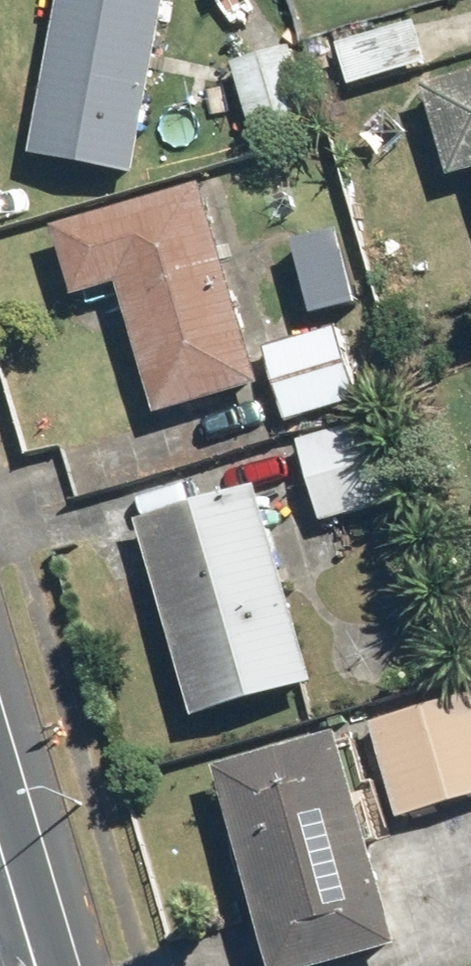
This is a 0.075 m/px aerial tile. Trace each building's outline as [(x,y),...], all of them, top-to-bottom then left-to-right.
[(139,178),(167,0),(75,0),(49,163),(139,178)] [(341,44),(354,87),(426,65),(413,23),(341,44)] [(236,66),(255,136),(309,121),(289,51),(236,66)] [(470,170),(470,79),(434,89),(458,173),(470,170)] [(166,420),(261,391),(199,192),(115,218),(114,215),(63,233),(87,300),(125,287),(166,420)] [(292,425),(358,403),(336,333),(269,355),(292,425)] [(300,445),(326,528),(402,505),(377,422),(300,445)] [(209,717),(314,685),(257,493),(152,524),(209,717)] [(402,817),(470,797),(470,710),(378,737),(402,817)] [(339,745),(224,779),(281,965),(319,965),(399,942),(339,745)]
